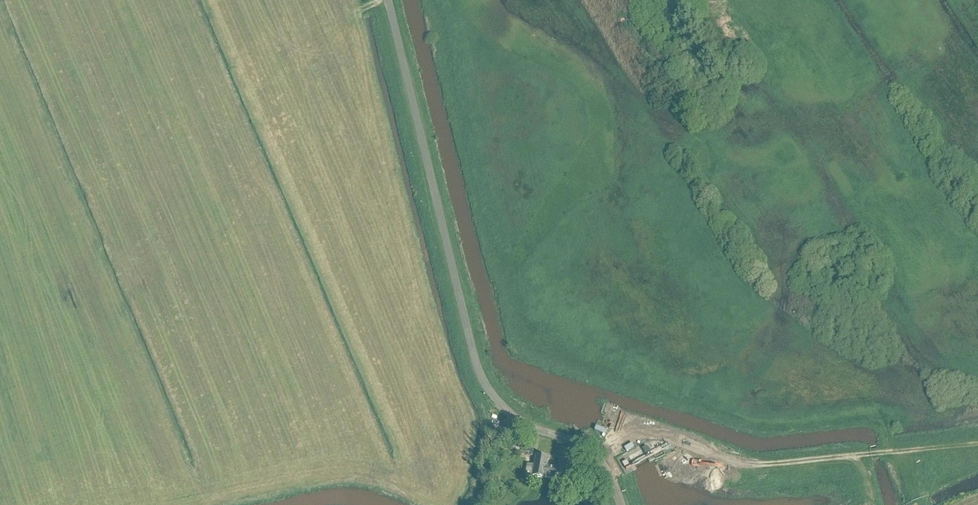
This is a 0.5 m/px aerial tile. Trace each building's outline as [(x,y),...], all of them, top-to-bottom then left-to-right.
[(647,447),(643,450),(647,458),(652,456),(647,447)] [(536,457),(535,467),(527,466),(525,476),(543,479),(543,478),(550,479),(552,469),(547,468),(549,459),(546,459),(536,457)] [(552,469),(550,479),(557,480),(557,481),(567,483),(572,484),(575,464),(560,461),(559,470),(552,469)] [(596,489),(598,477),(591,476),(589,487),(596,489)]
